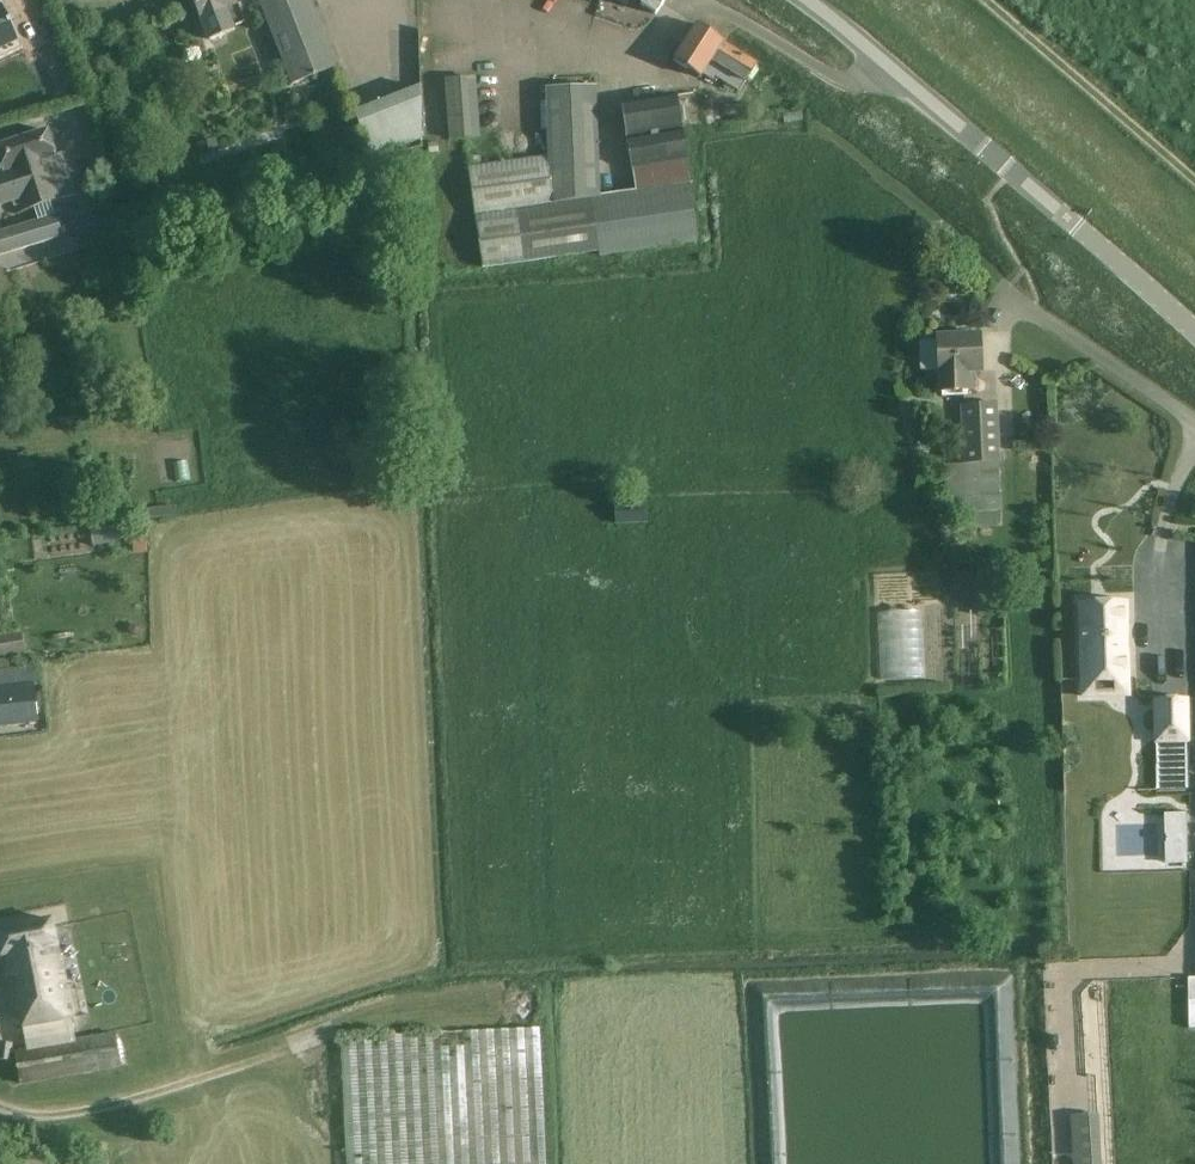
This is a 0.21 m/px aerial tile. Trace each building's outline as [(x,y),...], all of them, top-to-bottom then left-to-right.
[(237,7),(234,0),(193,0),(202,21),(203,21),(210,40),(234,30),(233,28),(243,24),(237,7)] [(292,84),(337,67),(311,0),(259,0),(292,84)] [(656,14),(662,6),(666,0),(644,0),(641,5),(656,14)] [(19,47),(0,13),(0,57),(19,47)] [(716,77),(739,92),(758,63),(723,42),(697,24),(674,60),(701,77),(703,74),(714,81),(716,77)] [(446,75),(448,139),(479,138),(478,74),(446,75)] [(354,112),(372,159),(421,140),(420,86),(354,112)] [(549,157),(468,168),(483,268),(697,242),(688,185),(691,184),(682,129),(676,95),(623,104),(633,168),(635,168),(639,192),(600,197),(596,87),(547,89),(549,157)] [(0,146),(0,161),(4,173),(0,175),(0,205),(17,200),(21,213),(77,195),(64,153),(56,156),(48,130),(0,146)] [(62,235),(56,215),(0,232),(0,255),(62,235)] [(940,373),(941,392),(970,390),(969,372),(982,371),(981,334),(938,336),(938,340),(919,341),(920,370),(939,370),(939,373),(940,373)] [(959,514),(959,528),(997,526),(996,512),(1002,512),(999,462),(996,404),(963,406),(965,463),(945,464),(948,514),(959,514)] [(616,502),(617,523),(645,522),(645,501),(616,502)] [(136,520),(174,514),(172,504),(134,510),(136,520)] [(1080,604),(1082,696),(1106,696),(1106,680),(1128,679),(1126,603),(1127,603),(1127,601),(1078,603),(1078,604),(1080,604)] [(926,676),(925,608),(879,609),(881,677),(926,676)] [(0,636),(0,656),(25,652),(22,633),(0,636)] [(38,721),(32,667),(0,670),(0,725),(38,721)] [(1156,742),(1158,789),(1189,789),(1187,742),(1187,700),(1188,700),(1188,699),(1153,699),(1153,701),(1155,701),(1156,742)] [(1063,759),(1064,802),(1089,801),(1088,759),(1063,759)] [(0,931),(0,954),(1,960),(0,960),(0,969),(9,1014),(72,1001),(62,950),(57,951),(50,919),(0,931)] [(347,1163),(548,1163),(542,1029),(341,1039),(347,1163)] [(122,1067),(115,1031),(14,1051),(21,1086),(122,1067)] [(1072,1116),(1074,1163),(1092,1163),(1089,1115),(1072,1116)]
